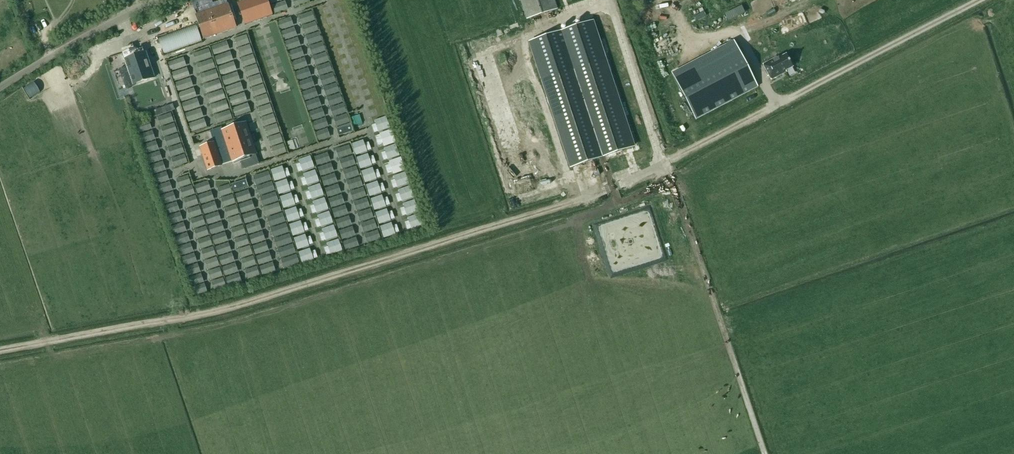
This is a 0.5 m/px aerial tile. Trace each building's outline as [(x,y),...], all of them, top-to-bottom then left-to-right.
[(240,3),(247,24),(273,15),(267,0),(249,0),(240,3)] [(557,10),(554,0),(521,0),(527,19),(557,10)] [(230,4),(207,11),(197,15),(205,38),(237,27),(230,4)] [(307,124),(279,21),(259,27),(288,135),(302,131),(301,126),(307,124)] [(591,22),(531,42),(572,167),(632,147),(591,22)] [(248,34),(236,38),(273,157),(285,153),(248,34)] [(230,106),(245,102),(228,42),(193,52),(202,84),(204,83),(213,114),(216,123),(251,113),(248,103),(229,109),(219,77),(222,76),(230,106)] [(734,42),(672,75),(695,120),(758,87),(734,42)] [(135,85),(156,77),(154,71),(152,72),(145,53),(139,55),(137,49),(125,53),(135,85)] [(778,57),(763,65),(771,80),(786,72),(785,70),(792,67),(786,55),(779,58),(778,57)] [(191,133),(207,128),(183,57),(167,63),(191,133)] [(124,80),(118,83),(124,101),(131,98),(124,80)] [(166,113),(174,110),(172,104),(164,107),(166,113)] [(245,122),(222,130),(233,162),(256,154),(245,122)] [(339,137),(353,132),(350,124),(336,129),(339,137)] [(213,143),(200,147),(208,170),(221,166),(221,165),(233,162),(222,130),(221,128),(209,132),(213,143)] [(316,132),(319,140),(327,137),(324,129),(316,132)] [(379,134),(383,147),(395,143),(391,130),(379,134)] [(351,143),(359,171),(361,171),(369,197),(380,194),(364,140),(351,143)] [(338,241),(314,155),(301,158),(328,255),(355,247),(352,237),(338,241)] [(388,161),(393,174),(405,171),(401,157),(388,161)] [(291,193),(290,193),(282,166),(270,170),(282,210),(295,206),(291,193)] [(261,185),(271,182),(268,170),(257,173),(261,185)] [(255,263),(234,193),(248,188),(245,178),(232,182),(233,180),(217,185),(216,187),(218,196),(215,197),(216,200),(220,204),(216,210),(216,213),(212,214),(207,221),(203,217),(189,173),(180,176),(183,186),(179,191),(184,195),(206,268),(220,264),(215,249),(230,260),(237,258),(239,265),(247,262),(246,256),(255,263)] [(383,239),(395,235),(382,195),(370,199),(383,239)] [(270,213),(281,210),(279,203),(267,206),(270,213)] [(296,207),(284,211),(288,224),(296,251),(309,247),(305,234),(304,234),(296,207)] [(310,249),(298,252),(301,264),(313,261),(310,249)] [(295,255),(285,259),(289,268),(298,264),(295,255)]
